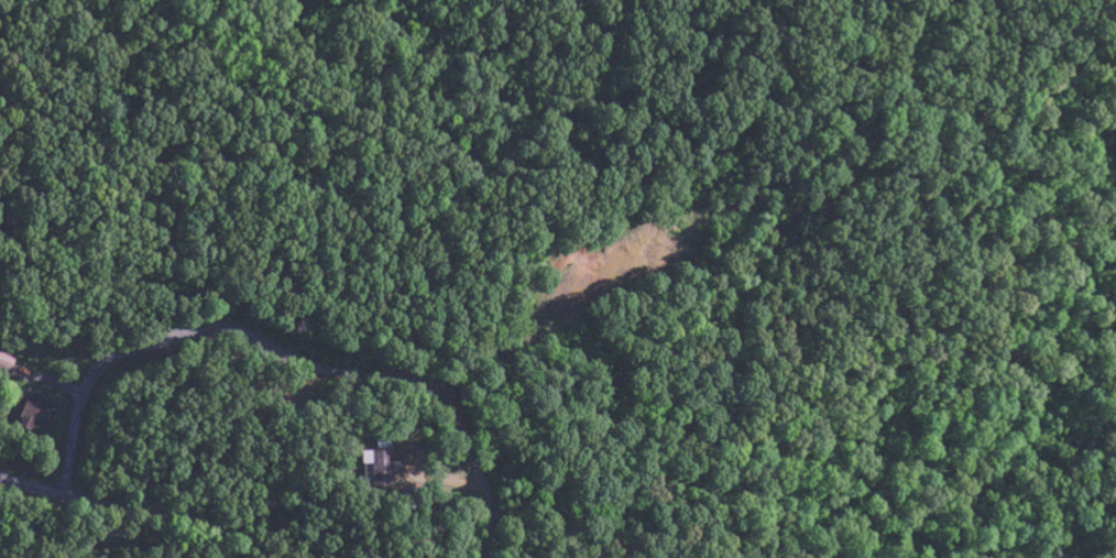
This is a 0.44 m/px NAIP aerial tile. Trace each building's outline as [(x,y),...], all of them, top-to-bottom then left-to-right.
[(13,373),(18,361),(0,353),(0,354),(0,368),(13,373)] [(60,413),(31,399),(20,422),(37,430),(39,425),(52,431),(60,413)] [(387,465),(387,459),(374,459),(373,486),(393,486),(394,466),(387,465)]
